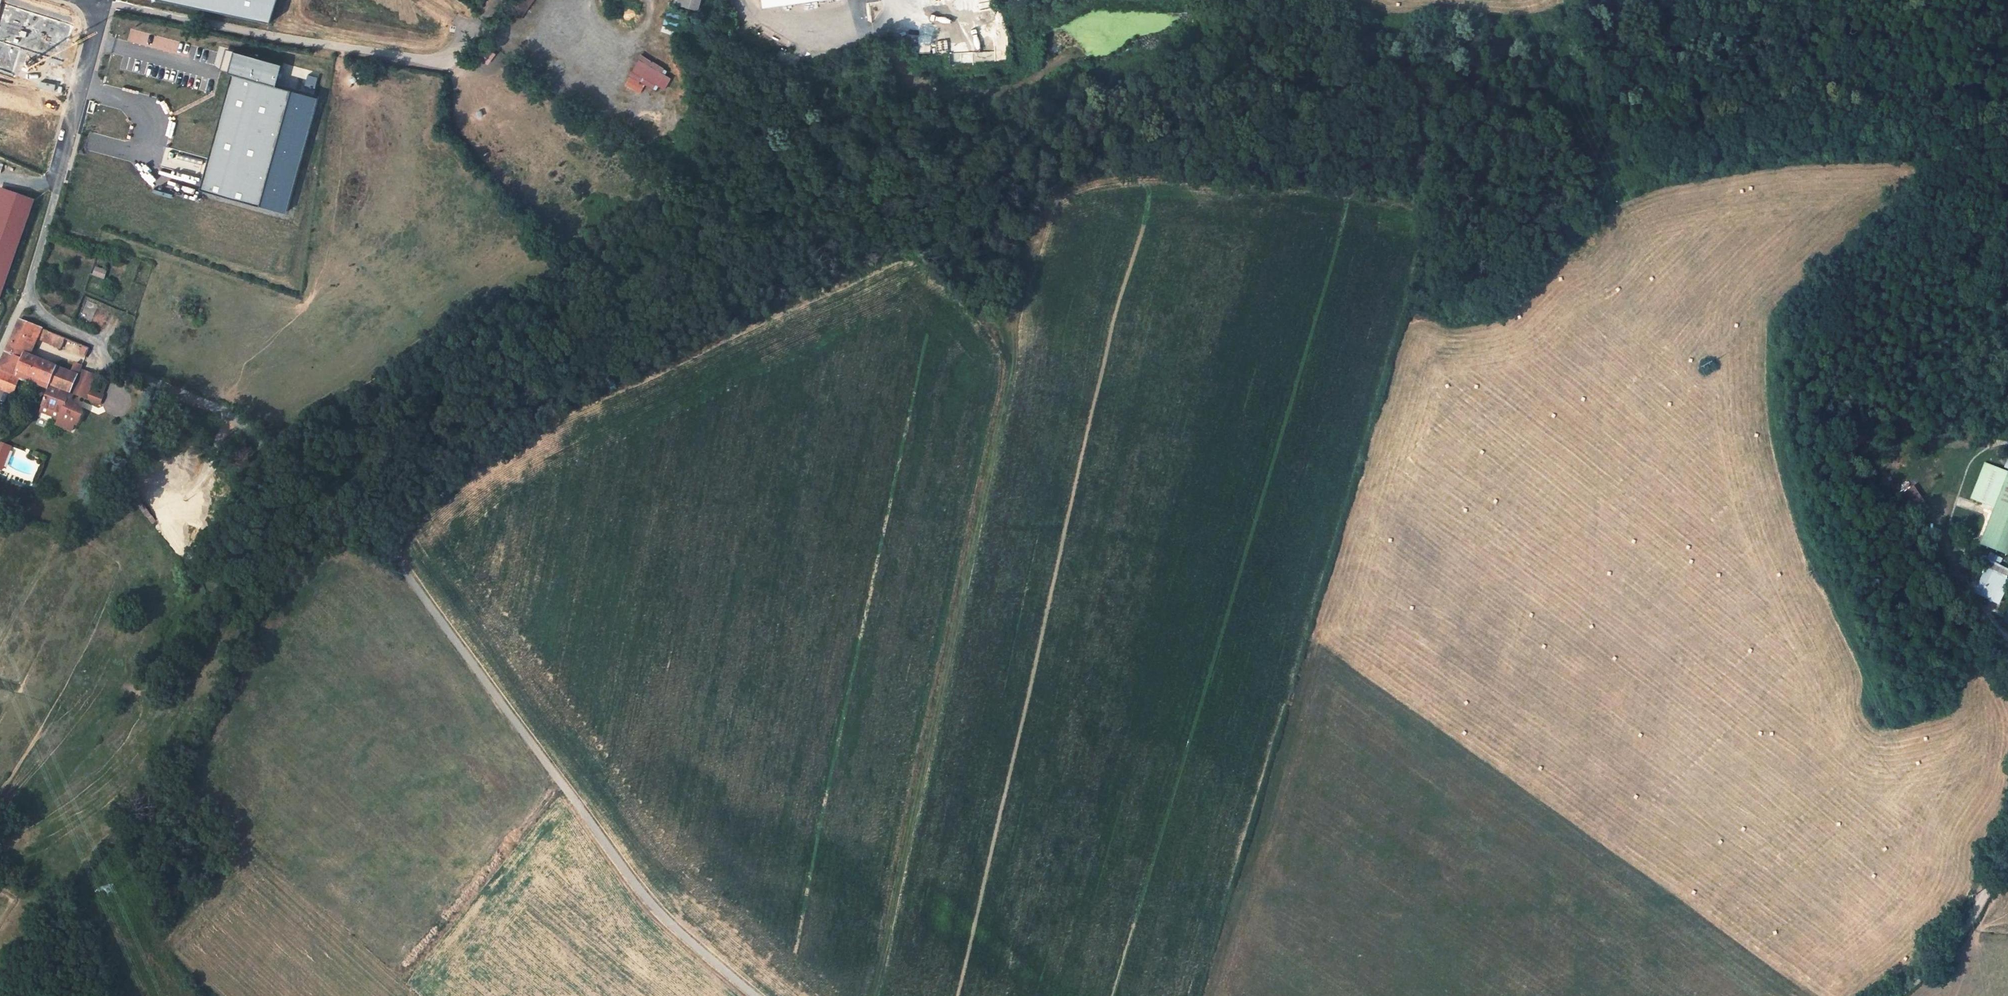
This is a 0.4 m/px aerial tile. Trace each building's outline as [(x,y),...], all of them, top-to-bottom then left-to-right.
[(269,24),(276,0),(155,0),(269,24)] [(765,9),(819,0),(764,0),(765,9)] [(273,87),(279,66),(225,50),(219,71),(273,87)] [(674,70),(637,57),(626,86),(638,91),(641,83),(654,88),(655,85),(667,89),(674,70)] [(285,214),(315,99),(229,77),(199,192),(285,214)] [(32,200),(0,188),(0,292),(32,200)] [(19,315),(0,361),(0,390),(17,397),(23,382),(46,392),(35,419),(77,436),(86,414),(82,406),(70,401),(73,394),(102,406),(106,396),(93,390),(99,376),(83,370),(85,365),(75,361),(71,369),(38,355),(42,344),(65,354),(72,337),(19,315)] [(68,358),(84,362),(87,348),(72,344),(68,358)] [(22,426),(17,424),(14,433),(19,435),(22,426)] [(5,471),(10,445),(0,443),(0,470),(5,471)] [(2007,473),(2007,471),(1986,462),(1971,498),(1994,508),(2007,473)] [(1994,508),(1980,542),(2007,554),(2007,473),(1994,508)] [(1990,509),(1960,498),(1957,506),(1987,517),(1990,509)] [(2003,557),(1990,552),(1988,558),(2000,563),(2003,557)] [(1982,558),(1979,566),(2007,579),(2007,569),(1982,558)]
